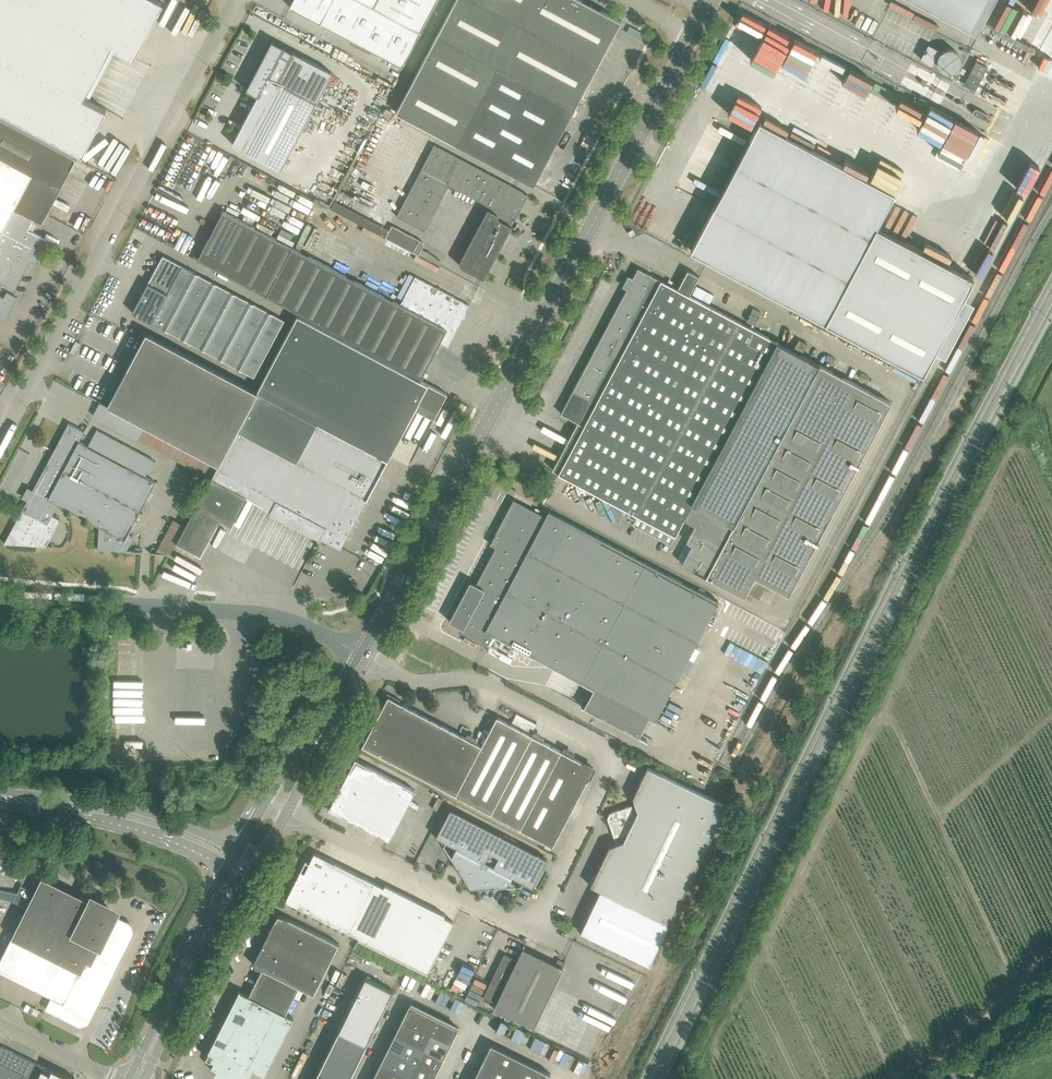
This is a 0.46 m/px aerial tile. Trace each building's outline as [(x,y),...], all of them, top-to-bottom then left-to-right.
[(79,152),(82,154),(106,109),(83,97),(111,45),(134,57),(163,2),(159,0),(0,0),(0,110),(77,151),(79,152)] [(289,6),(402,66),(436,0),(293,0),(289,6)] [(456,144),(533,185),(621,20),(583,0),(455,0),(396,112),(456,144)] [(977,33),(994,0),(914,0),(977,33)] [(723,45),(748,56),(764,21),(739,10),(723,45)] [(782,53),(789,36),(765,27),(758,43),(782,53)] [(257,95),(232,143),(281,169),(332,72),(272,40),(246,89),(257,95)] [(801,80),(815,51),(792,40),(778,68),(801,80)] [(928,44),(920,58),(932,64),(940,50),(928,44)] [(818,54),(812,67),(836,79),(842,65),(818,54)] [(393,111),(386,107),(383,113),(390,117),(393,111)] [(5,319),(18,295),(13,293),(31,260),(35,262),(47,239),(28,229),(34,218),(42,222),(46,214),(76,158),(74,157),(0,117),(0,316),(5,319)] [(960,120),(942,158),(957,165),(963,152),(967,154),(979,129),(960,120)] [(825,321),(876,226),(894,192),(759,121),(750,138),(691,250),(825,321)] [(900,122),(898,126),(908,131),(910,128),(900,122)] [(461,266),(483,278),(528,194),(434,144),(396,215),(424,231),(449,184),(489,206),(459,261),(459,262),(459,263),(459,264),(459,265),(460,265),(460,266),(461,266)] [(197,259),(266,296),(292,247),(223,210),(197,259)] [(380,225),(376,233),(418,255),(423,245),(423,244),(423,243),(423,242),(423,241),(422,241),(392,224),(389,229),(380,225)] [(973,278),(876,226),(825,321),(923,373),(973,278)] [(292,247),(266,296),(421,378),(440,341),(448,346),(469,305),(415,276),(400,304),(292,247)] [(147,284),(132,312),(254,377),(284,320),(163,255),(147,284)] [(788,595),(891,402),(801,354),(807,343),(799,338),(793,350),(689,295),(699,276),(688,270),(677,289),(637,267),(637,268),(632,279),(629,277),(624,285),(627,287),(561,412),(560,412),(584,425),(558,473),(637,515),(633,524),(670,544),(683,519),(701,528),(693,544),(698,546),(687,566),(749,599),(752,595),(764,601),(772,587),(788,595)] [(396,298),(401,300),(413,274),(409,272),(396,298)] [(753,308),(751,312),(758,317),(761,312),(753,308)] [(746,320),(755,325),(759,317),(750,313),(746,320)] [(298,314),(257,391),(387,461),(416,406),(435,416),(447,394),(427,383),(298,314)] [(147,426),(218,464),(257,391),(146,332),(107,405),(100,401),(93,415),(139,439),(147,426)] [(828,354),(825,359),(833,363),(835,358),(828,354)] [(862,372),(859,377),(867,381),(870,376),(862,372)] [(257,391),(218,464),(176,542),(201,555),(220,518),(231,524),(246,495),(270,508),(269,511),(320,538),(321,537),(324,539),(323,541),(328,543),(329,541),(341,547),(387,461),(257,391)] [(60,519),(52,515),(58,504),(99,526),(98,549),(141,552),(140,548),(135,548),(135,551),(126,550),(133,537),(127,534),(155,481),(145,476),(154,460),(97,429),(88,445),(79,441),(84,431),(69,422),(48,461),(48,462),(33,490),(32,490),(28,487),(23,497),(27,499),(27,500),(28,500),(23,509),(22,509),(23,510),(7,539),(7,538),(4,543),(46,545),(60,519)] [(503,461),(499,469),(503,471),(507,463),(503,461)] [(494,477),(492,483),(499,487),(502,481),(494,477)] [(655,720),(684,663),(716,601),(549,510),(544,519),(515,503),(514,502),(514,503),(496,537),(501,542),(500,545),(499,545),(479,585),(470,580),(449,620),(462,628),(461,630),(481,640),(480,642),(487,646),(494,633),(601,690),(591,710),(581,705),(647,741),(647,740),(639,735),(649,716),(655,719),(654,719),(655,720)] [(760,619),(756,631),(778,639),(782,628),(760,619)] [(593,767),(531,734),(497,716),(482,745),(408,706),(388,696),(362,745),(489,812),(552,845),(587,779),(587,780),(593,767)] [(332,810),(350,819),(389,840),(415,789),(355,758),(334,798),(335,798),(329,808),(332,809),(332,810)] [(726,804),(647,766),(632,796),(635,803),(610,812),(607,817),(616,843),(609,845),(590,885),(600,890),(580,932),(649,965),(726,804)] [(512,875),(532,886),(547,858),(450,808),(436,836),(456,846),(452,855),(451,854),(450,855),(467,881),(468,881),(468,880),(478,884),(478,885),(477,885),(477,886),(508,885),(508,884),(507,884),(512,875)] [(285,899),(349,931),(349,933),(428,972),(453,921),(443,916),(444,914),(434,909),(393,888),(385,884),(384,886),(314,852),(308,865),(305,863),(303,868),(306,869),(304,871),(300,869),(285,899)] [(24,884),(32,888),(40,873),(31,869),(24,884)] [(46,1008),(80,1025),(82,1024),(88,1022),(133,931),(131,923),(108,912),(107,912),(104,911),(99,907),(98,907),(98,906),(82,898),(43,879),(37,892),(29,908),(20,925),(25,928),(20,938),(13,934),(0,959),(0,970),(52,996),(46,1008)] [(206,1056),(213,1060),(210,1066),(217,1070),(215,1073),(228,1078),(248,1078),(253,1068),(264,1074),(293,1017),(285,1013),(289,1006),(299,986),(314,994),(339,943),(278,913),(253,963),(262,968),(252,988),(249,995),(240,991),(241,990),(240,990),(206,1056)] [(556,963),(523,947),(516,960),(504,955),(483,998),(495,1004),(493,1007),(534,1027),(563,967),(561,966),(563,961),(558,958),(556,963)] [(365,976),(357,994),(384,1008),(393,990),(365,976)] [(357,994),(348,1012),(375,1026),(384,1008),(357,994)] [(583,1018),(611,1028),(617,1010),(589,1001),(583,1018)] [(402,1018),(431,1032),(451,1042),(458,1027),(410,1003),(402,1018)] [(348,1012),(339,1030),(366,1043),(375,1026),(348,1012)] [(395,1033),(424,1047),(431,1032),(402,1018),(395,1033)] [(536,1047),(540,1037),(516,1027),(511,1036),(536,1047)] [(338,1030),(330,1048),(357,1062),(366,1044),(338,1030)] [(424,1047),(444,1057),(451,1042),(431,1032),(424,1047)] [(395,1033),(388,1047),(416,1062),(424,1047),(395,1033)] [(473,1078),(547,1078),(551,1073),(491,1043),(473,1078)] [(42,1065),(0,1044),(0,1078),(36,1078),(42,1065)] [(380,1062),(409,1076),(416,1062),(388,1047),(380,1062)] [(424,1047),(416,1062),(436,1072),(444,1057),(424,1047)] [(321,1066),(347,1078),(349,1078),(357,1062),(330,1048),(321,1066)] [(373,1076),(378,1078),(415,1078),(409,1076),(380,1062),(373,1076)] [(409,1076),(415,1078),(433,1078),(436,1072),(416,1062),(409,1076)] [(42,1065),(36,1078),(71,1078),(43,1065),(42,1065)] [(314,1078),(347,1078),(321,1066),(314,1078)]
